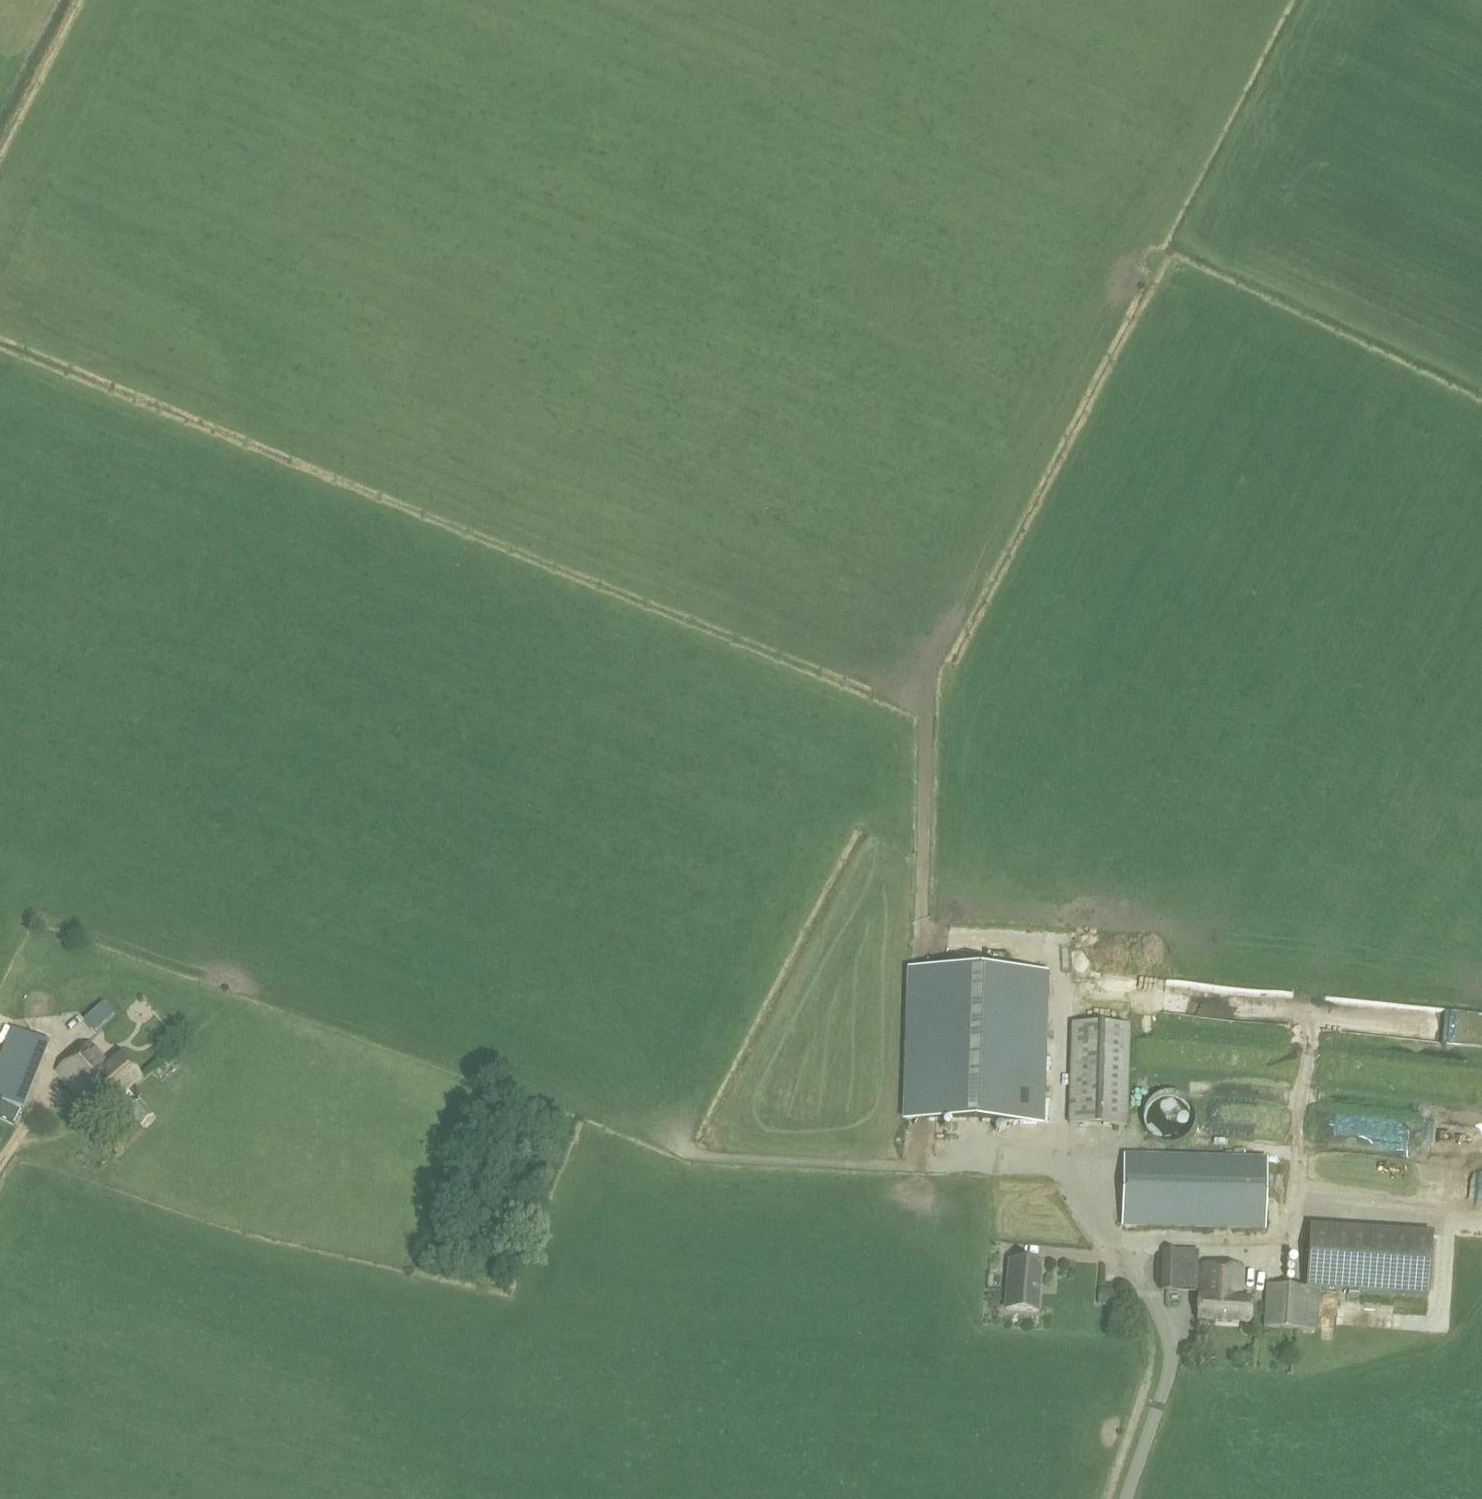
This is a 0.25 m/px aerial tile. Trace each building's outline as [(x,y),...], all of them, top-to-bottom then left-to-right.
[(1053,972),(918,966),(911,1117),(1046,1123),(1053,972)] [(141,1027),(158,1011),(147,999),(130,1014),(141,1027)] [(1127,1127),(1131,1026),(1075,1023),(1071,1124),(1127,1127)] [(9,1058),(17,1062),(4,1088),(23,1099),(45,1048),(20,1034),(9,1058)] [(141,1079),(122,1056),(109,1067),(90,1043),(58,1071),(97,1116),(141,1079)] [(1156,1097),(1151,1101),(1148,1105),(1145,1110),(1144,1116),(1144,1121),(1145,1127),(1149,1134),(1154,1139),(1158,1142),(1166,1144),(1172,1145),(1177,1144),(1184,1140),(1190,1135),(1193,1130),(1195,1125),(1195,1120),(1194,1112),(1192,1107),(1188,1100),(1183,1096),(1178,1094),(1173,1093),(1167,1093),(1161,1094),(1156,1097)] [(16,1124),(22,1110),(0,1099),(0,1117),(16,1124)] [(141,1101),(128,1112),(142,1127),(154,1116),(141,1101)] [(1265,1163),(1125,1160),(1124,1222),(1264,1225),(1265,1163)] [(1268,1285),(1265,1327),(1317,1330),(1320,1289),(1429,1297),(1433,1235),(1312,1227),(1308,1288),(1268,1285)] [(1198,1292),(1199,1251),(1164,1250),(1162,1290),(1198,1292)] [(1040,1263),(1008,1261),(1005,1309),(1037,1311),(1040,1263)] [(1199,1323),(1252,1324),(1253,1300),(1242,1300),(1243,1266),(1201,1265),(1199,1323)] [(1117,1290),(1102,1289),(1100,1305),(1116,1307),(1117,1290)]
